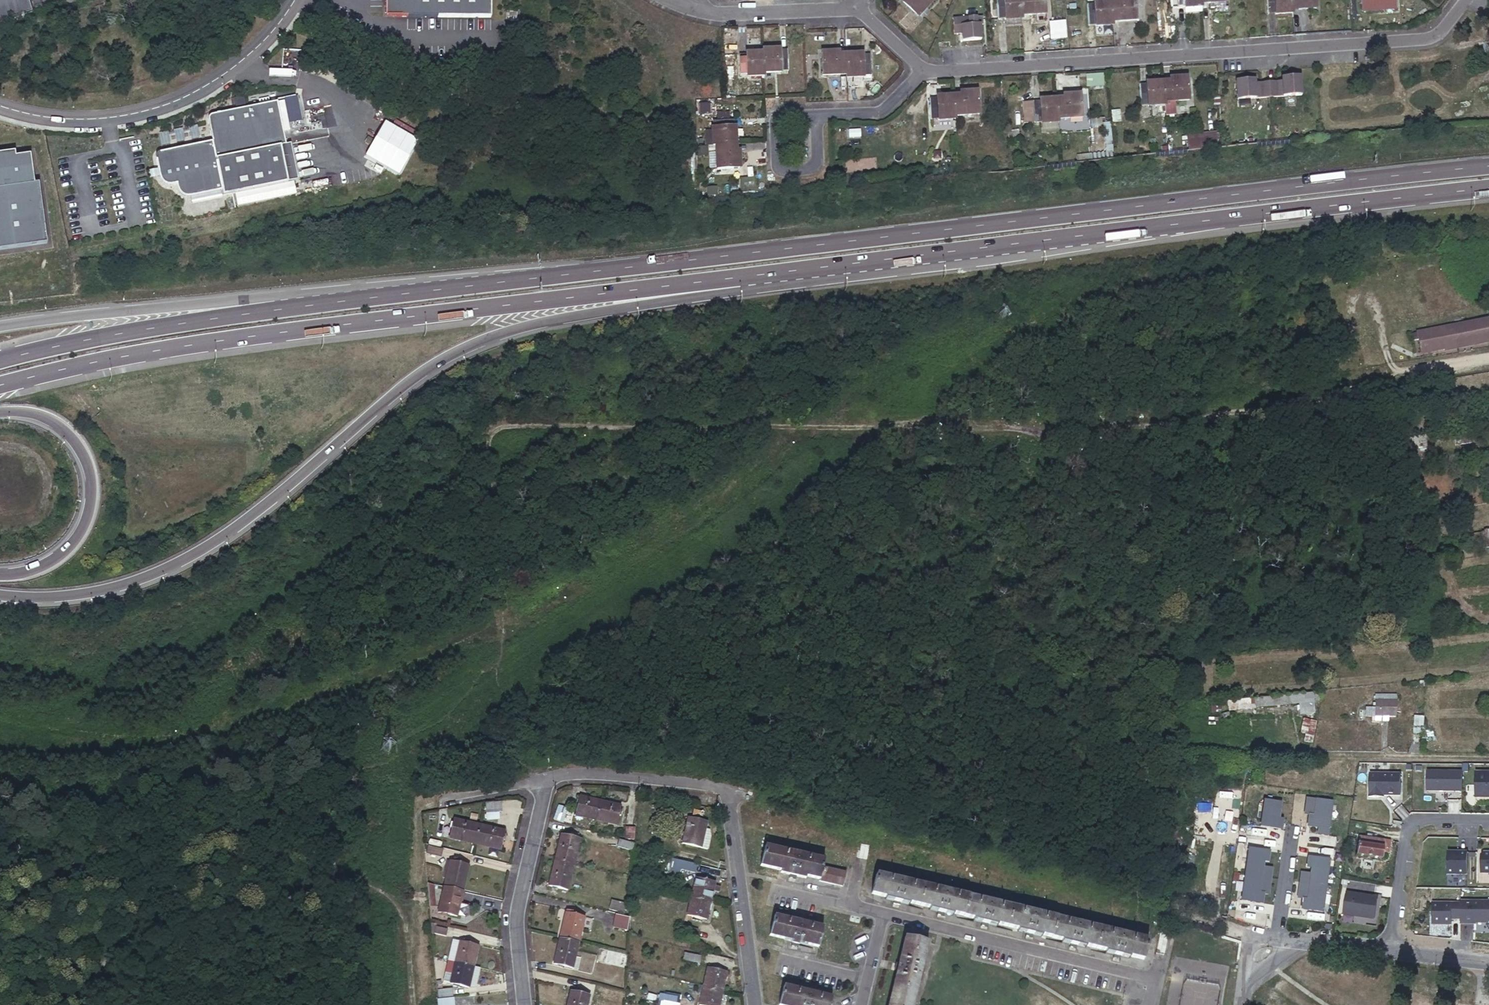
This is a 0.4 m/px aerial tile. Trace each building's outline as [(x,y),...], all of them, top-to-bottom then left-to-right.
[(32,14),(27,0),(0,0),(0,24),(32,14)] [(385,6),(393,6),(393,17),(490,17),(490,0),(385,0),(385,6)] [(903,3),(917,16),(932,0),(906,0),(903,3)] [(1021,0),(997,0),(998,17),(1005,17),(1005,19),(1022,18),(1022,14),(1021,0)] [(1022,14),(1046,13),(1046,0),(1021,0),(1022,14)] [(1111,2),(1112,21),(1135,20),(1134,0),(1117,0),(1117,1),(1111,2)] [(1292,0),(1268,0),(1269,12),(1276,12),(1276,14),(1293,13),(1293,9),(1292,0)] [(1293,9),(1294,9),(1302,9),(1317,8),(1316,0),(1292,0),(1293,9)] [(1362,10),(1396,8),(1395,0),(1361,0),(1362,10)] [(1112,21),(1111,2),(1094,3),(1094,5),(1087,5),(1088,24),(1095,24),(1095,26),(1112,25),(1112,21)] [(972,20),(951,21),(952,35),(960,35),(960,43),(979,42),(978,27),(975,27),(974,22),(972,20)] [(779,48),(762,49),(762,52),(763,72),(780,71),(780,69),(787,69),(786,50),(779,50),(779,48)] [(764,75),(763,72),(762,52),(745,52),(746,54),(738,55),(739,74),(747,74),(747,75),(764,75)] [(862,54),(845,55),(845,57),(845,75),(862,74),(862,73),(868,73),(867,55),(862,55),(862,54)] [(845,75),(845,57),(829,57),(829,59),(821,59),(822,77),(829,77),(829,79),(839,78),(839,86),(844,85),(844,78),(845,78),(845,75)] [(1170,80),(1163,80),(1165,101),(1165,103),(1165,115),(1173,115),(1172,100),(1188,100),(1186,76),(1170,77),(1170,80)] [(1276,81),(1268,82),(1269,99),(1302,97),(1300,78),(1284,79),(1281,82),(1281,84),(1276,85),(1276,81)] [(1165,101),(1163,80),(1146,81),(1146,83),(1139,84),(1140,103),(1147,102),(1147,105),(1165,103),(1165,101)] [(1269,99),(1268,82),(1260,82),(1260,86),(1254,86),(1254,84),(1251,81),(1235,82),(1236,101),(1269,99)] [(959,94),(953,95),(954,114),(978,113),(977,90),(959,91),(959,94)] [(1063,98),(1056,98),(1057,117),(1081,116),(1080,93),(1063,94),(1063,98)] [(954,114),(953,95),(936,95),(936,98),(929,98),(930,117),(937,116),(938,118),(954,117),(954,114)] [(1057,117),(1056,98),(1039,99),(1039,102),(1032,102),(1032,119),(1040,119),(1040,121),(1057,120),(1057,117)] [(211,141),(222,192),(296,179),(288,141),(283,142),(275,101),(206,115),(211,141)] [(1022,102),(1022,120),(1032,119),(1032,102),(1022,102)] [(1109,106),(1110,119),(1118,119),(1118,106),(1109,106)] [(711,119),(712,144),(715,144),(736,143),(734,119),(711,119)] [(291,125),(293,135),(322,130),(320,120),(291,125)] [(1215,130),(1188,133),(1189,148),(1217,145),(1215,130)] [(211,141),(155,152),(159,175),(162,181),(166,185),(176,183),(180,192),(186,197),(192,198),(222,192),(211,141)] [(736,150),(736,143),(715,144),(716,168),(739,167),(738,150),(736,150)] [(0,152),(0,249),(48,242),(39,181),(34,182),(30,152),(15,155),(14,150),(0,152)] [(753,177),(740,179),(742,193),(755,191),(753,177)] [(1411,332),(1414,348),(1419,347),(1420,352),(1443,348),(1443,349),(1488,340),(1488,325),(1488,318),(1411,332)] [(1467,431),(1449,433),(1451,445),(1468,443),(1467,431)] [(1421,436),(1410,438),(1412,452),(1415,452),(1416,458),(1424,456),(1421,436)] [(1433,540),(1435,554),(1439,554),(1446,549),(1446,546),(1488,540),(1488,531),(1433,540)] [(1283,696),(1228,700),(1229,709),(1301,703),(1301,711),(1309,710),(1308,702),(1320,701),(1319,693),(1283,696)] [(1396,695),(1374,695),(1374,709),(1366,708),(1366,717),(1395,717),(1396,695)] [(1414,717),(1412,744),(1422,744),(1423,717),(1414,717)] [(1303,719),(1300,735),(1314,738),(1317,722),(1303,719)] [(1463,795),(1463,771),(1429,771),(1429,794),(1463,795)] [(1385,795),(1402,795),(1402,773),(1371,772),(1370,796),(1385,796),(1385,795)] [(1477,772),(1477,799),(1488,800),(1488,773),(1477,772)] [(575,814),(596,819),(600,802),(579,797),(575,814)] [(1313,798),(1311,815),(1319,816),(1319,819),(1317,819),(1316,827),(1324,828),(1323,836),(1332,837),(1338,802),(1313,798)] [(1264,826),(1282,829),(1284,830),(1286,819),(1281,818),(1284,803),(1268,800),(1264,826)] [(501,802),(486,804),(486,811),(502,809),(501,802)] [(600,802),(596,819),(616,824),(620,807),(600,802)] [(565,808),(559,807),(555,821),(561,823),(565,808)] [(450,838),(475,844),(479,824),(454,818),(450,838)] [(707,823),(690,819),(683,844),(707,850),(710,836),(707,831),(705,830),(707,823)] [(479,824),(475,844),(501,850),(505,831),(479,824)] [(625,826),(625,838),(633,838),(634,827),(625,826)] [(562,834),(556,859),(575,864),(581,838),(562,834)] [(1392,840),(1361,834),(1358,853),(1383,857),(1385,847),(1390,848),(1392,840)] [(633,843),(619,839),(617,847),(631,851),(633,843)] [(442,849),(428,846),(426,853),(440,856),(442,849)] [(823,861),(765,847),(760,866),(781,871),(780,872),(805,878),(805,877),(818,880),(818,881),(841,887),(845,873),(822,867),(823,861)] [(1246,875),(1271,879),(1272,870),(1264,869),(1265,862),(1270,863),(1272,852),(1269,852),(1250,849),(1246,875)] [(1468,875),(1468,853),(1447,853),(1448,875),(1468,875)] [(1302,884),(1327,888),(1331,861),(1312,859),(1310,858),(1308,868),(1313,869),(1312,876),(1304,874),(1302,884)] [(575,864),(556,859),(549,885),(568,890),(575,864)] [(450,862),(444,887),(464,891),(470,867),(450,862)] [(696,866),(682,863),(680,870),(695,874),(696,866)] [(909,903),(918,905),(922,886),(875,875),(871,894),(885,898),(885,900),(908,906),(909,903)] [(1271,879),(1246,875),(1242,901),(1261,904),(1264,905),(1265,895),(1269,895),(1271,879)] [(696,879),(692,896),(711,901),(713,891),(718,892),(719,888),(714,887),(715,883),(696,879)] [(1327,888),(1302,884),(1300,900),(1308,901),(1308,904),(1305,904),(1304,911),(1323,914),(1327,888)] [(922,886),(918,905),(928,908),(927,910),(952,916),(953,914),(962,916),(967,897),(940,891),(922,886)] [(464,891),(444,887),(439,912),(458,917),(459,913),(461,902),(464,891)] [(711,901),(692,896),(688,914),(707,919),(711,901)] [(1349,896),(1346,918),(1377,923),(1380,903),(1366,900),(1366,899),(1349,896)] [(967,897),(962,916),(973,918),(972,921),(995,926),(996,924),(1006,926),(1011,907),(1004,906),(967,897)] [(611,898),(609,907),(622,910),(624,901),(611,898)] [(1461,901),(1461,904),(1461,920),(1460,925),(1477,925),(1477,924),(1488,924),(1488,902),(1461,901)] [(461,902),(459,913),(467,915),(470,913),(471,907),(469,904),(461,902)] [(1461,920),(1461,904),(1433,903),(1432,925),(1451,925),(1451,920),(1461,920)] [(1054,917),(1011,907),(1006,926),(1016,929),(1016,931),(1039,936),(1040,934),(1051,937),(1055,918),(1054,917)] [(566,911),(560,938),(579,942),(585,916),(566,911)] [(612,926),(627,927),(629,914),(614,912),(612,926)] [(822,929),(774,917),(769,935),(791,941),(790,942),(798,944),(798,942),(817,947),(822,929)] [(1095,947),(1099,928),(1055,918),(1051,937),(1061,939),(1060,941),(1085,947),(1085,944),(1095,947)] [(684,924),(683,930),(698,933),(699,927),(684,924)] [(1148,939),(1099,928),(1095,947),(1105,950),(1104,952),(1128,957),(1128,955),(1143,959),(1148,939)] [(905,937),(890,996),(912,1002),(927,943),(905,937)] [(579,942),(560,938),(554,964),(573,969),(579,942)] [(449,953),(457,955),(460,943),(452,941),(449,953)] [(457,955),(455,963),(474,967),(479,948),(460,943),(457,955)] [(474,967),(455,963),(450,983),(469,987),(474,967)] [(476,988),(480,968),(474,967),(470,987),(476,988)] [(706,968),(703,986),(723,990),(727,972),(706,968)] [(703,986),(698,1004),(700,1004),(719,1004),(723,990),(703,986)] [(783,987),(779,1004),(830,1004),(831,999),(783,987)] [(438,991),(438,1000),(452,999),(451,990),(438,991)] [(567,1004),(588,1004),(590,995),(570,990),(567,1004)] [(658,999),(657,1004),(678,1004),(675,1003),(676,998),(667,996),(666,1001),(658,999)] [(890,996),(888,1004),(912,1004),(912,1002),(890,996)]
